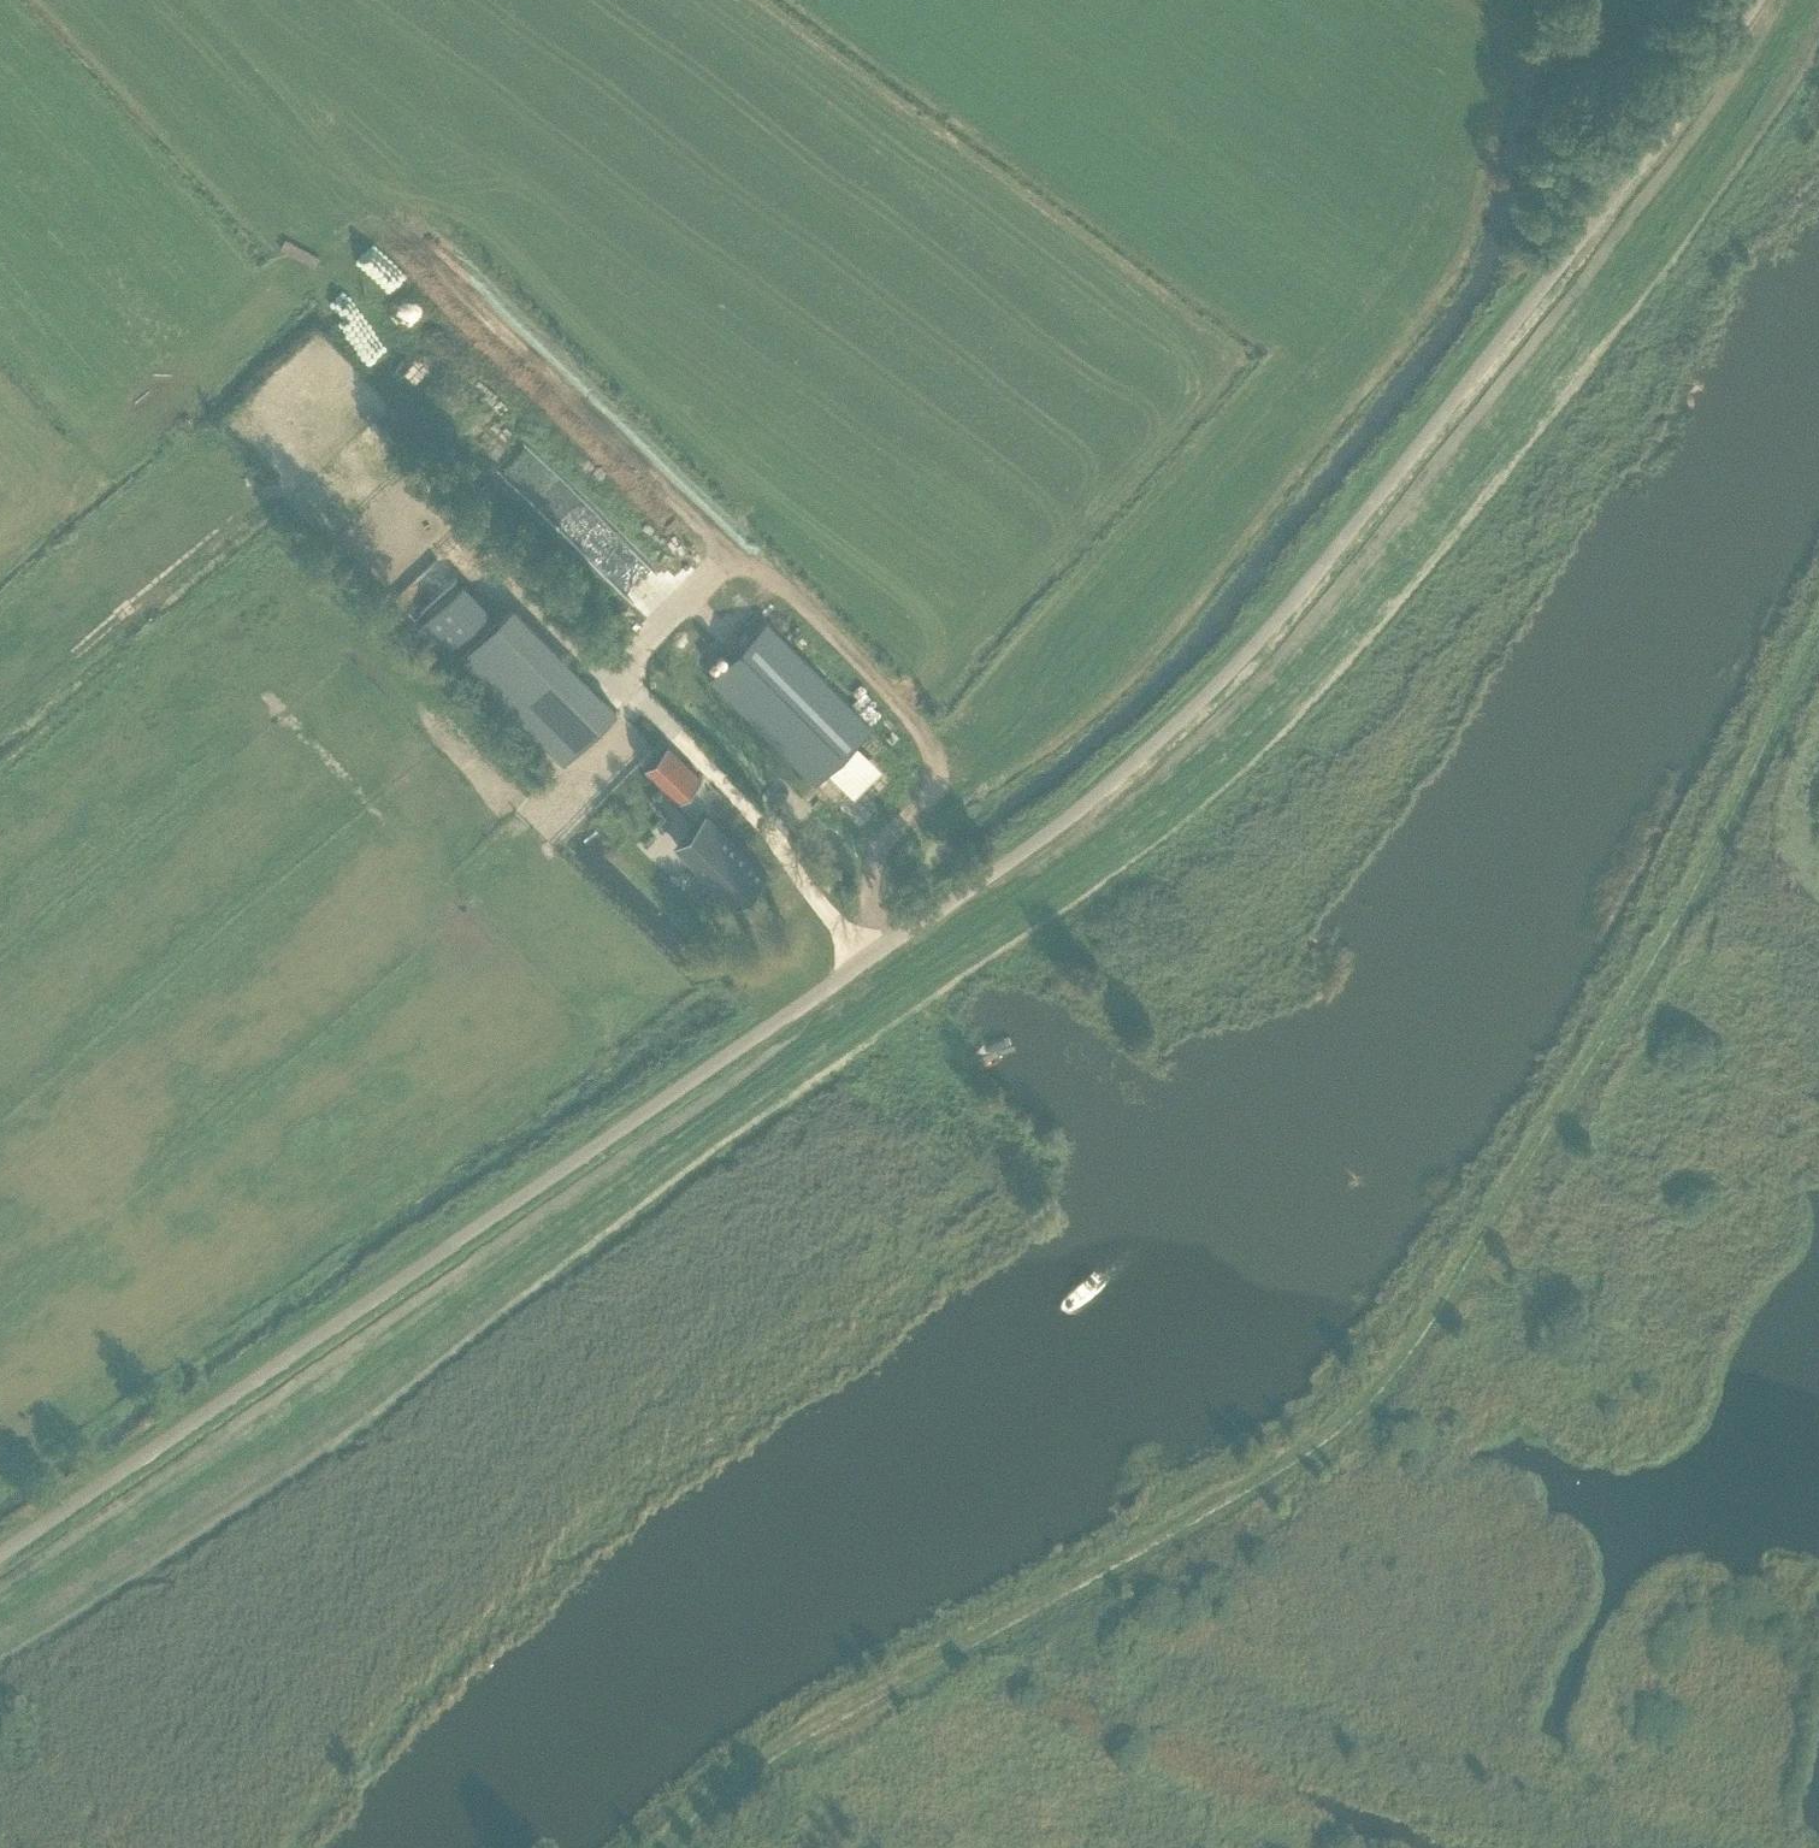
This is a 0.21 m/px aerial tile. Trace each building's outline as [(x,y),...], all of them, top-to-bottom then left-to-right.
[(443,657),(490,614),(463,586),(417,629),(443,657)] [(620,710),(516,604),(461,658),(565,764),(620,710)] [(815,786),(872,729),(766,623),(709,680),(815,786)] [(702,780),(669,745),(646,766),(680,801),(702,780)] [(768,875),(706,812),(674,844),(736,907),(752,891),(768,875)]
